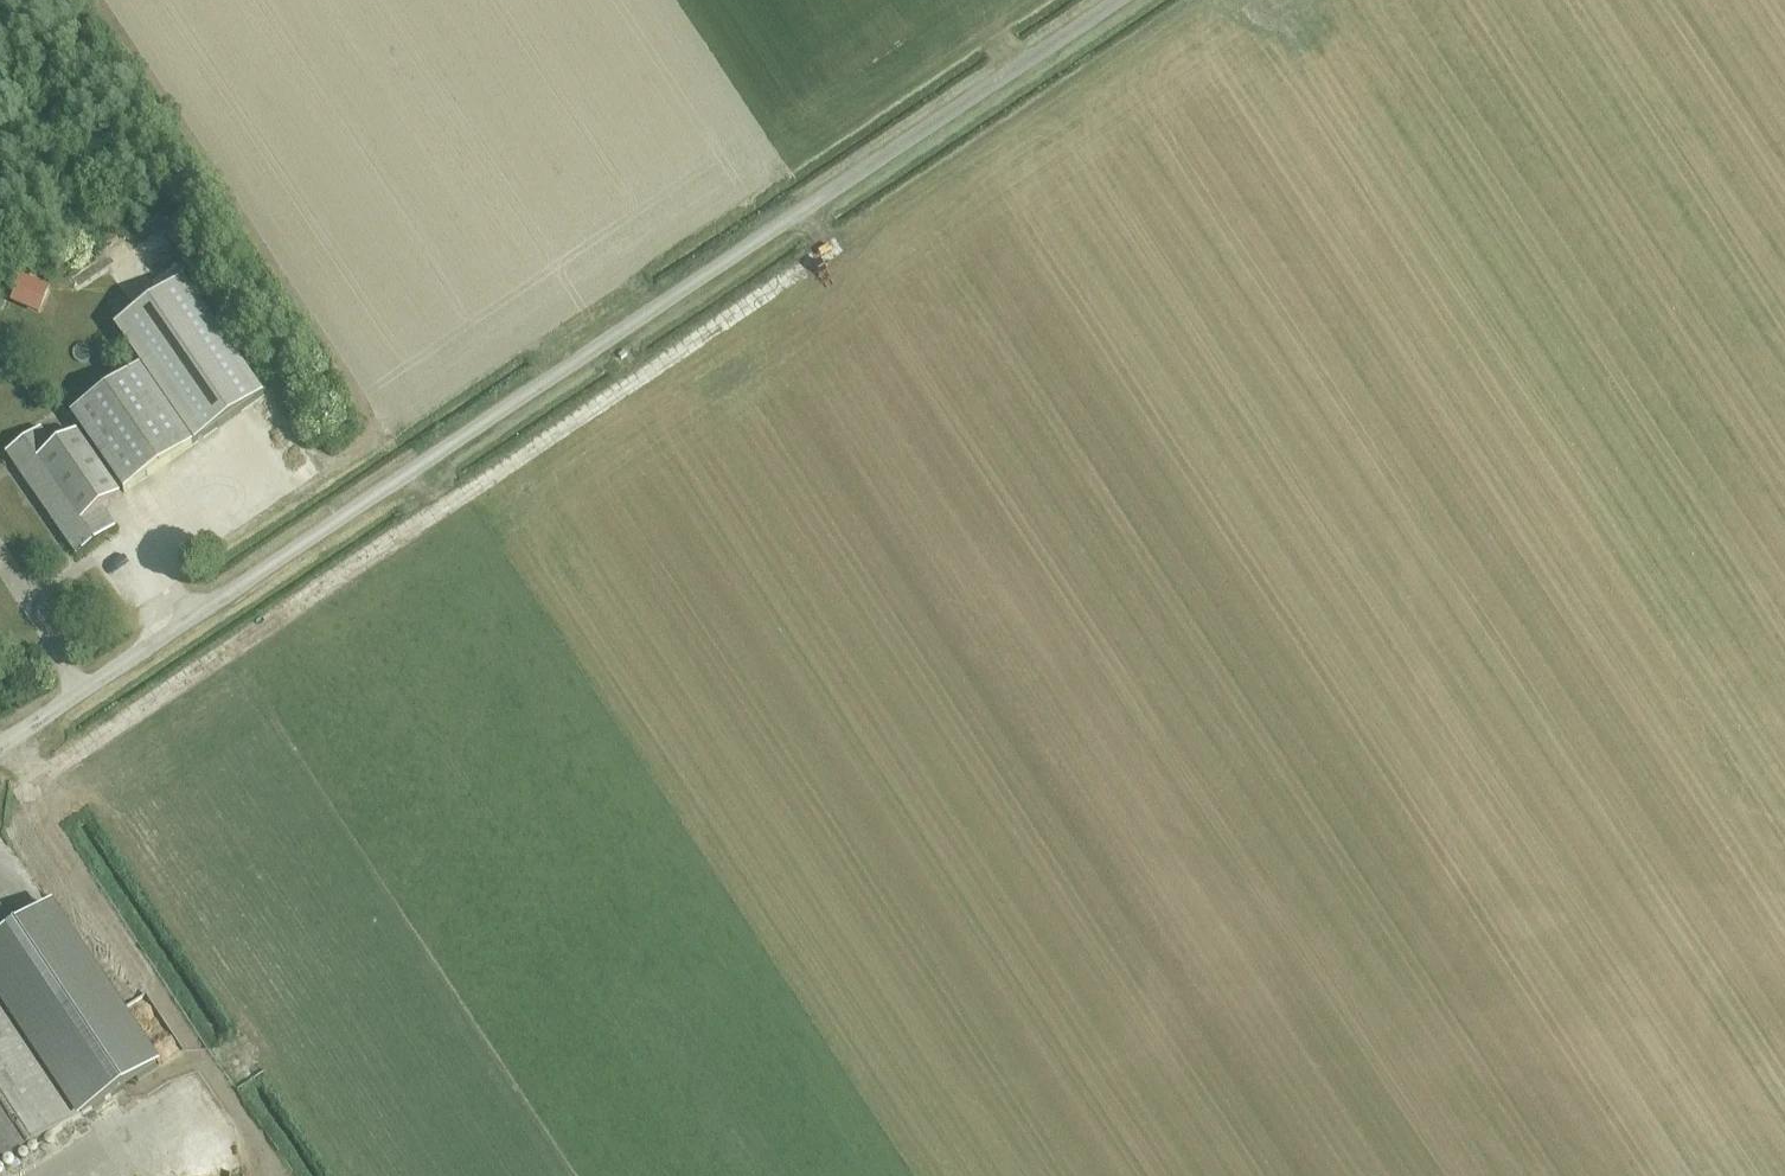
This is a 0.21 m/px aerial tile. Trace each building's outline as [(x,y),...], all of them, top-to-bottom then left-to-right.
[(110,324),(137,363),(193,445),(264,397),(181,275),(110,324)] [(193,445),(137,363),(66,412),(123,494),(193,445)] [(41,429),(6,453),(19,472),(76,556),(113,530),(99,510),(119,496),(75,433),(54,448),(41,429)] [(157,1068),(48,906),(15,930),(0,908),(0,1172),(157,1068)]
